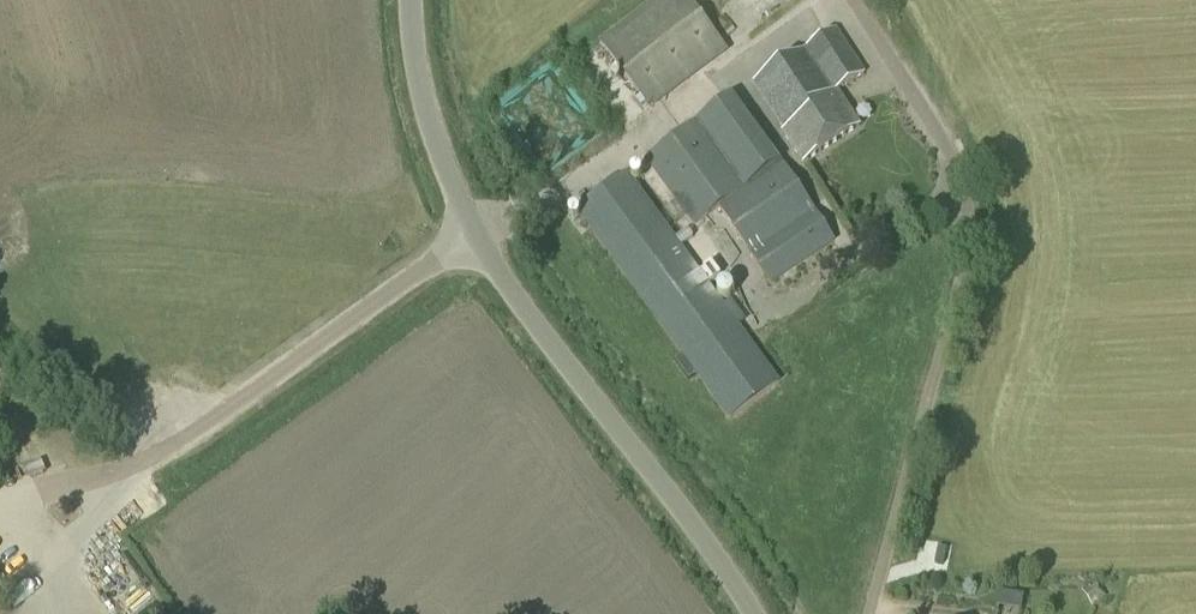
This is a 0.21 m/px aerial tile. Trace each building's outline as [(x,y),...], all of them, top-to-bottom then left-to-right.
[(724,53),(685,0),(658,0),(599,44),(648,109),(724,53)] [(803,164),(859,127),(836,92),(864,74),(835,30),(754,83),(785,131),(782,133),(803,164)] [(780,163),(731,99),(645,160),(693,229),(718,210),(770,287),(835,243),(816,213),(781,162),(780,163)] [(688,255),(627,174),(576,211),(729,424),(782,384),(740,327),(746,322),(733,302),(739,297),(702,245),(688,255)]
